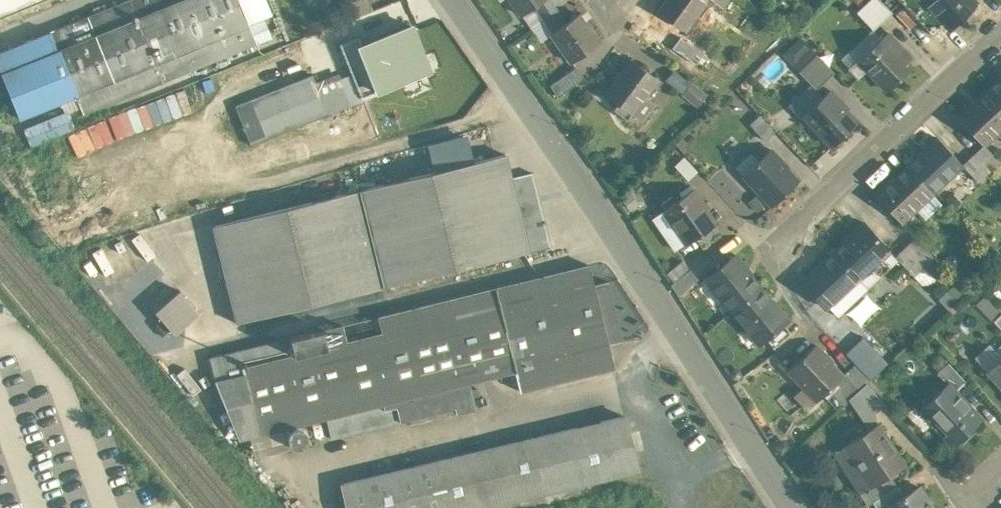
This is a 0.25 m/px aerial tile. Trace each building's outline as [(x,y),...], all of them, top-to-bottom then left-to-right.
[(50,31),(0,51),(0,69),(20,118),(76,95),(83,113),(164,80),(156,62),(139,20),(137,21),(135,15),(137,14),(131,0),(126,0),(50,31)] [(137,14),(135,15),(137,21),(139,20),(156,62),(249,25),(239,0),(131,0),(137,14)] [(346,6),(351,18),(374,9),(370,0),(360,0),(346,6)] [(521,14),(535,5),(544,18),(557,8),(551,0),(511,0),(521,14)] [(657,10),(685,31),(706,1),(705,0),(665,0),(657,10)] [(856,12),(872,30),(892,12),(881,0),(869,0),(856,12)] [(915,16),(927,4),(950,28),(975,4),(971,0),(900,0),(915,16)] [(918,20),(904,6),(896,14),(910,28),(918,20)] [(599,42),(578,13),(566,22),(557,8),(544,18),(532,26),(541,39),(551,33),(571,61),(599,42)] [(249,25),(156,62),(164,80),(257,43),(255,40),(267,35),(260,20),(249,25)] [(411,26),(362,45),(359,36),(340,44),(352,74),(355,81),(357,80),(372,74),(379,91),(429,70),(411,26)] [(906,51),(887,31),(858,58),(887,90),(912,67),(901,56),(906,51)] [(704,53),(681,36),(673,47),(696,64),(704,53)] [(816,53),(798,70),(816,88),(834,71),(816,53)] [(657,78),(631,59),(606,93),(619,102),(614,108),(627,118),(632,112),(657,78)] [(575,66),(549,84),(558,96),(583,78),(575,66)] [(313,74),(236,105),(251,144),(328,114),(317,87),(318,87),(313,74)] [(318,87),(317,87),(328,114),(364,99),(357,80),(355,81),(352,74),(318,87)] [(998,78),(1000,79),(989,90),(1000,103),(1000,75),(998,78)] [(706,95),(690,82),(682,92),(698,104),(706,95)] [(830,89),(803,114),(832,145),(857,121),(846,109),(848,108),(830,89)] [(989,90),(977,100),(976,99),(957,116),(983,144),(1000,127),(1000,103),(989,90)] [(70,112),(24,123),(28,140),(74,130),(70,112)] [(774,130),(760,114),(750,124),(764,139),(774,130)] [(962,163),(937,136),(918,154),(919,156),(908,167),(931,192),(962,164),(962,163)] [(993,155),(983,144),(972,154),(988,171),(998,162),(992,156),(993,155)] [(770,148),(743,174),(772,204),(797,180),(786,168),(788,166),(770,148)] [(506,153),(359,190),(384,287),(530,251),(512,177),(512,178),(506,153)] [(988,171),(972,154),(962,163),(962,164),(978,181),(988,171)] [(908,167),(895,178),(893,177),(875,194),(900,221),(931,192),(908,167)] [(531,173),(512,177),(530,251),(549,246),(531,173)] [(693,187),(663,208),(687,242),(695,237),(716,223),(706,209),(708,208),(693,187)] [(359,190),(212,226),(236,323),(384,287),(359,190)] [(687,242),(663,208),(653,215),(677,250),(687,242)] [(889,249),(863,222),(844,240),(846,242),(834,252),(858,277),(889,249)] [(716,223),(695,237),(702,246),(722,232),(716,223)] [(917,238),(907,248),(924,266),(934,256),(917,238)] [(924,266),(907,248),(897,257),(914,275),(924,266)] [(834,252),(823,263),(821,262),(802,281),(827,307),(858,277),(834,252)] [(736,254),(706,277),(732,310),(760,287),(750,275),(752,274),(736,254)] [(595,284),(590,263),(379,317),(382,331),(347,340),(343,325),(324,329),(324,328),(290,336),(290,337),(210,357),(216,380),(243,373),(259,434),(326,417),(331,438),(455,407),(457,412),(477,407),(470,382),(515,370),(520,391),(615,366),(610,343),(624,340),(609,280),(595,284)] [(689,268),(671,284),(678,295),(698,278),(689,268)] [(770,299),(760,287),(732,310),(760,343),(766,338),(784,323),(789,319),(772,298),(770,299)] [(180,290),(155,312),(174,334),(199,312),(180,290)] [(784,323),(766,338),(774,347),(792,333),(784,323)] [(815,344),(788,369),(804,386),(795,394),(808,408),(843,376),(831,363),(833,362),(815,344)] [(987,370),(1000,385),(1000,357),(987,370)] [(965,381),(948,362),(937,372),(947,383),(948,382),(955,390),(965,381)] [(870,379),(854,363),(844,372),(859,389),(866,382),(870,379)] [(885,403),(866,382),(859,389),(856,391),(875,412),(885,403)] [(955,390),(948,382),(947,383),(918,411),(951,446),(981,418),(955,390)] [(875,412),(856,391),(849,398),(870,429),(877,424),(875,412)] [(437,460),(449,507),(480,507),(614,476),(637,470),(624,415),(437,460)] [(870,429),(845,445),(871,485),(872,486),(890,474),(904,464),(877,424),(870,429)] [(343,483),(349,507),(449,507),(437,460),(343,483)] [(890,474),(872,486),(871,485),(860,492),(868,505),(873,502),(872,501),(897,485),(890,474)] [(618,492),(614,476),(480,507),(552,507),(618,492)] [(872,501),(873,502),(877,507),(886,507),(888,506),(888,505),(904,495),(897,485),(872,501)] [(888,505),(888,506),(890,507),(933,507),(918,486),(904,495),(888,505)]
